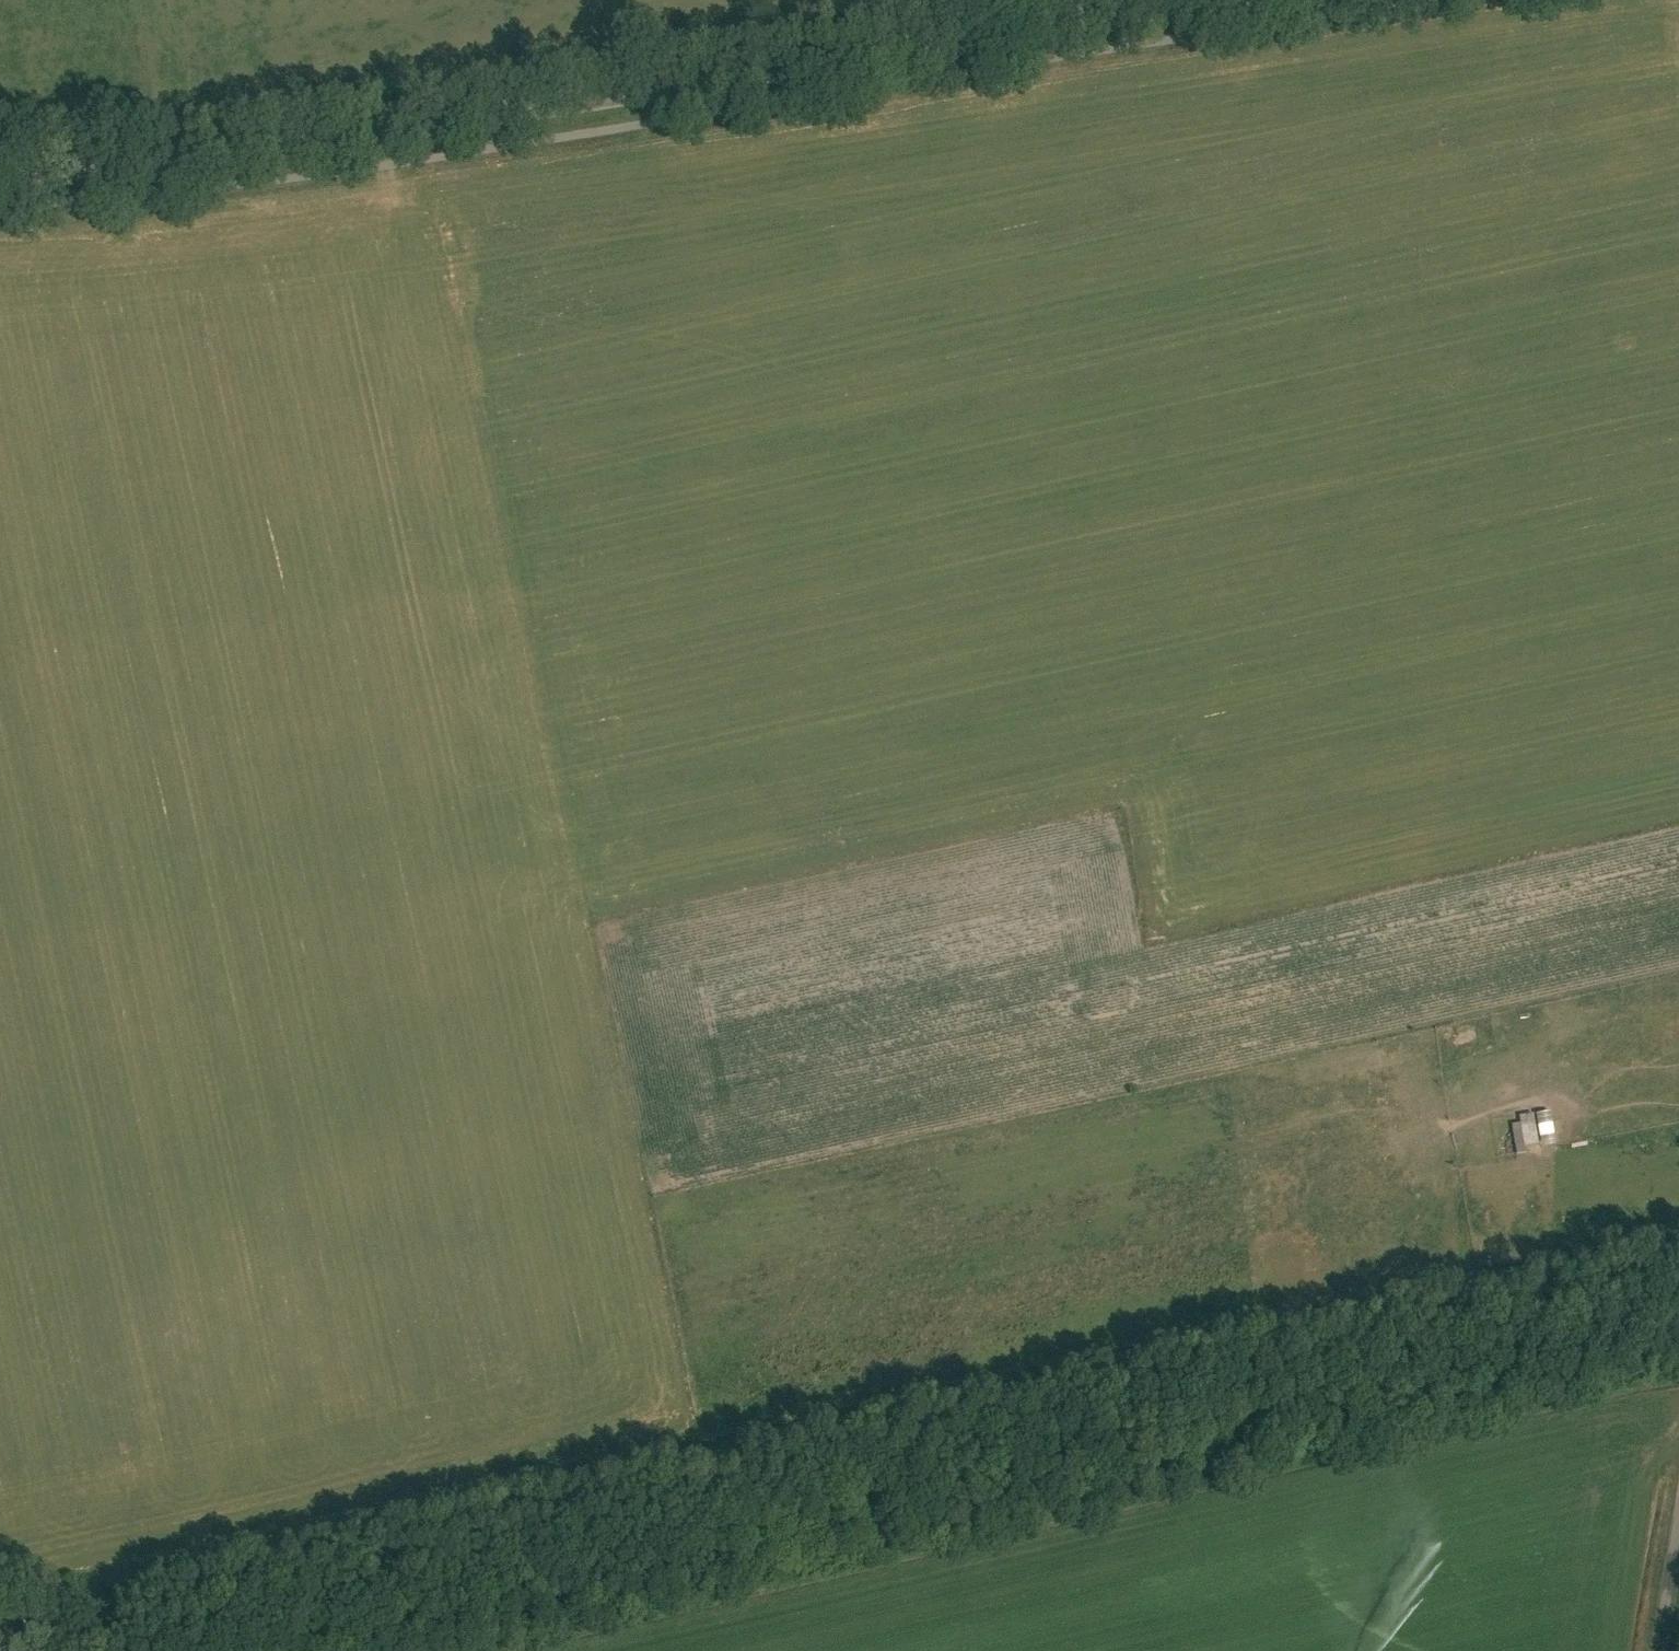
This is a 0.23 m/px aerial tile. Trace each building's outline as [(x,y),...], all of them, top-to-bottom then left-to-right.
[(1524,1118),(1526,1145),(1542,1144),(1539,1117),(1524,1118)]
